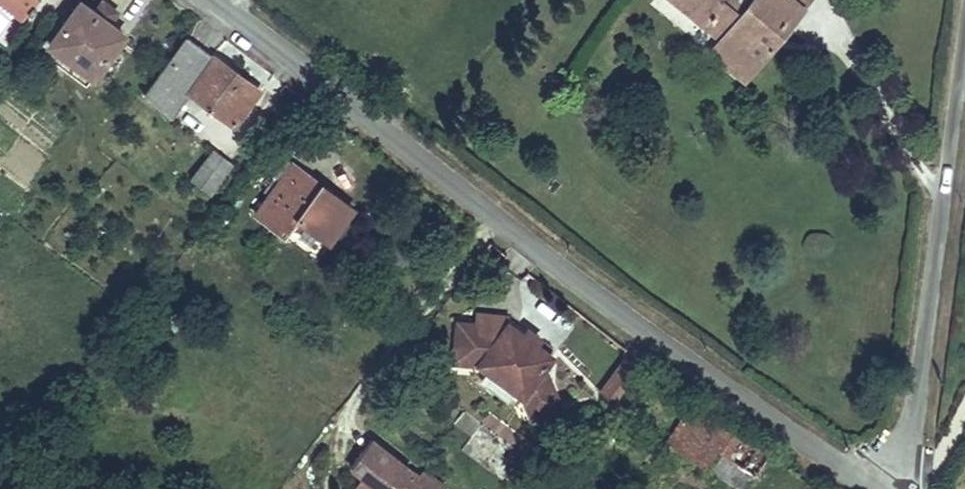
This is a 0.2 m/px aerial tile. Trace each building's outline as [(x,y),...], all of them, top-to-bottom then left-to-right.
[(38,0),(0,0),(0,3),(22,20),(38,0)] [(102,0),(93,12),(108,23),(117,11),(102,0)] [(720,38),(709,53),(727,67),(731,62),(748,75),(771,47),(766,43),(797,4),(792,0),(750,0),(671,0),(720,38)] [(79,2),(43,49),(88,82),(124,34),(108,23),(93,12),(79,2)] [(797,4),(766,43),(771,47),(802,8),(797,4)] [(253,86),(187,38),(144,97),(170,116),(188,92),(233,125),(253,97),(248,93),(253,86)] [(744,80),(748,75),(731,62),(727,67),(744,80)] [(253,86),(248,93),(253,97),(259,90),(253,86)] [(208,194),(232,163),(213,149),(190,179),(208,194)] [(316,182),(287,160),(264,191),(269,195),(255,214),(283,235),(296,218),(327,241),(352,209),(316,182)] [(452,361),(477,364),(492,375),(497,369),(512,380),(507,386),(521,396),(522,397),(524,394),(528,397),(537,416),(559,406),(548,379),(540,373),(552,357),(507,324),(495,340),(472,336),(475,323),(458,321),(452,361)] [(614,403),(637,371),(624,361),(600,392),(614,403)] [(497,369),(492,375),(507,386),(512,380),(497,369)] [(530,419),(537,416),(528,397),(524,394),(522,397),(521,396),(530,419)] [(692,406),(689,403),(686,407),(690,410),(667,444),(703,468),(716,450),(721,453),(710,468),(740,488),(743,488),(752,475),(755,477),(770,456),(692,406)] [(420,473),(417,478),(414,481),(408,476),(411,473),(369,441),(350,468),(361,477),(378,488),(441,488),(420,473)] [(414,481),(417,478),(411,473),(408,476),(414,481)] [(361,477),(353,488),(355,488),(378,488),(361,477)]
